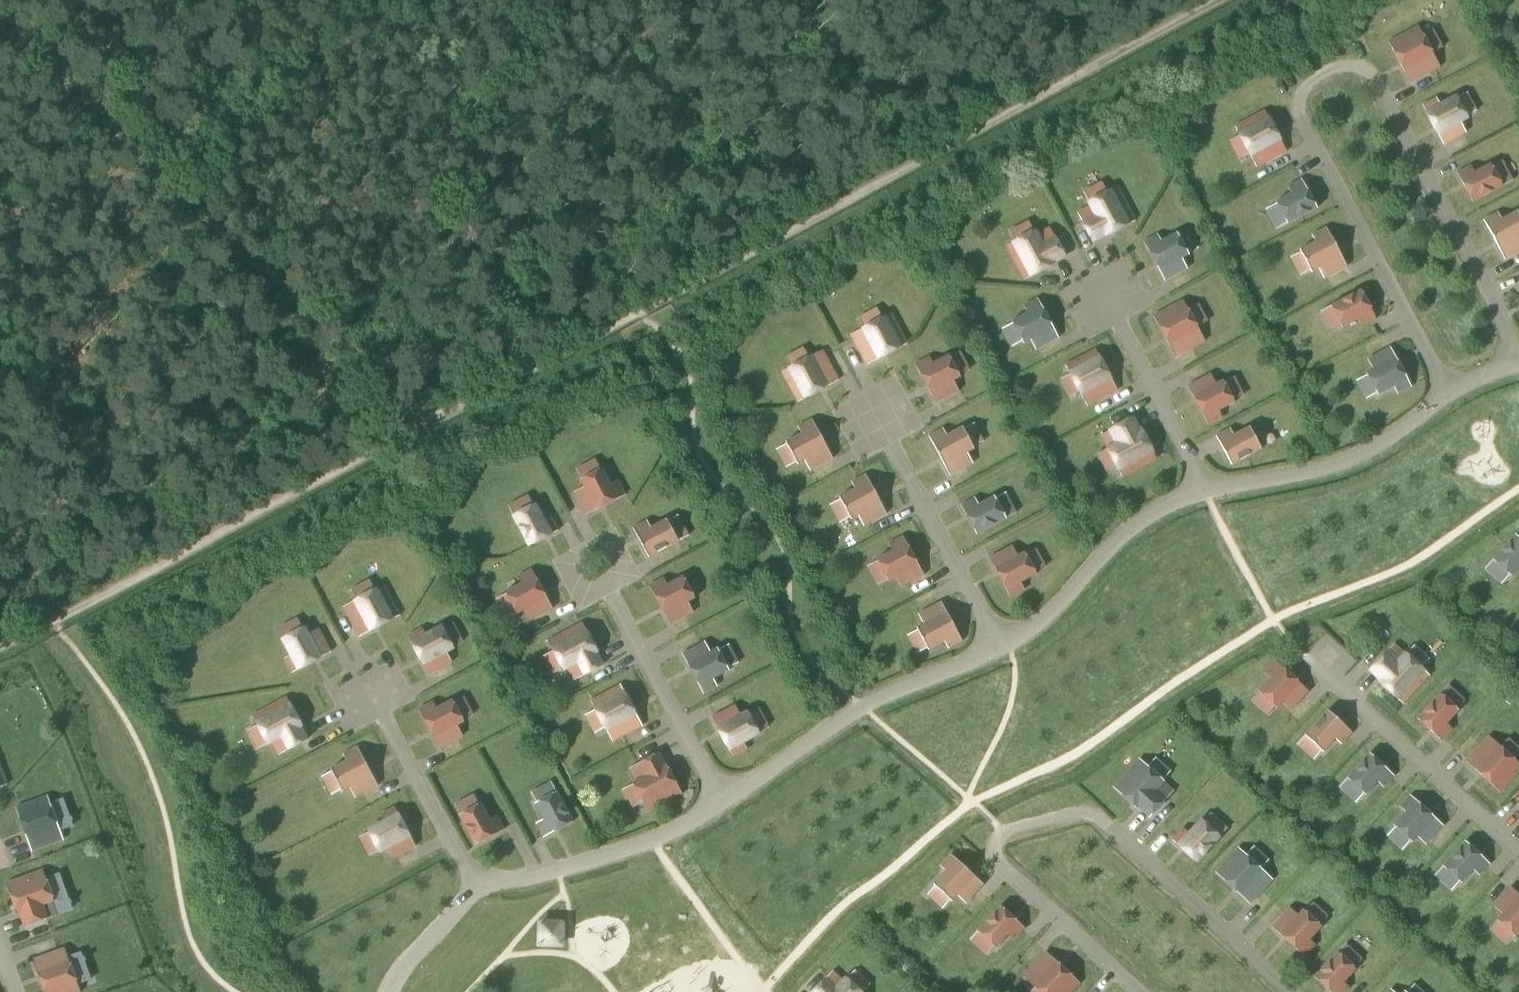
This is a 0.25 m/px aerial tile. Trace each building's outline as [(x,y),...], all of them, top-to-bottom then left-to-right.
[(1418,25),(1389,41),(1395,52),(1394,53),(1402,67),(1411,83),(1440,67),(1433,53),(1423,36),(1418,25)] [(1444,144),(1467,132),(1462,123),(1470,119),(1467,114),(1468,114),(1460,99),(1459,99),(1457,94),(1440,103),(1436,97),(1423,104),(1426,111),(1425,111),(1427,116),(1435,132),(1436,131),(1438,136),(1439,135),(1444,144)] [(1265,110),(1235,126),(1239,131),(1237,132),(1240,137),(1248,152),(1249,152),(1251,157),(1252,157),(1258,168),(1287,152),(1281,141),(1283,140),(1280,135),(1281,135),(1272,119),(1271,119),(1269,115),(1268,116),(1265,110)] [(1474,202),(1503,185),(1491,163),(1476,172),(1472,164),(1457,172),(1474,202)] [(1288,224),(1318,208),(1316,204),(1317,204),(1309,189),(1308,190),(1302,178),(1288,185),(1292,193),(1276,201),(1278,206),(1285,220),(1286,220),(1288,224)] [(1136,220),(1119,186),(1113,189),(1112,187),(1087,202),(1089,206),(1078,212),(1083,221),(1082,222),(1094,243),(1131,224),(1131,223),(1136,220)] [(1506,259),(1518,252),(1518,213),(1517,210),(1502,218),(1498,211),(1484,219),(1506,259)] [(1007,246),(1024,280),(1030,277),(1036,274),(1036,275),(1052,267),(1051,266),(1068,257),(1056,235),(1055,236),(1050,227),(1039,233),(1037,229),(1032,231),(1016,239),(1017,240),(1011,242),(1012,243),(1007,246)] [(1347,267),(1326,227),(1313,234),(1317,241),(1301,249),(1313,272),(1320,268),(1325,278),(1347,267)] [(1166,281),(1188,269),(1183,259),(1190,255),(1187,251),(1188,250),(1181,236),(1180,236),(1178,232),(1162,240),(1158,233),(1144,241),(1151,253),(1150,253),(1157,267),(1158,266),(1166,281)] [(1361,288),(1332,305),(1334,309),(1333,310),(1341,324),(1341,323),(1344,328),(1359,319),(1363,326),(1377,319),(1371,308),(1373,307),(1364,293),(1363,293),(1361,288)] [(1037,350),(1060,338),(1052,323),(1045,309),(1044,309),(1038,298),(1024,305),(1028,312),(1012,321),(1015,325),(1014,325),(1021,339),(1022,339),(1024,343),(1031,339),(1037,350)] [(1177,357),(1206,341),(1197,326),(1199,325),(1190,310),(1189,310),(1183,299),(1154,316),(1160,327),(1159,327),(1167,341),(1177,357)] [(892,313),(851,336),(868,365),(909,343),(892,313)] [(1390,346),(1368,359),(1373,369),(1366,373),(1369,377),(1368,377),(1376,391),(1378,395),(1394,387),(1398,394),(1412,387),(1406,375),(1407,375),(1399,360),(1398,360),(1390,346)] [(1089,406),(1118,391),(1112,380),(1113,379),(1111,374),(1103,358),(1102,359),(1100,354),(1099,355),(1095,349),(1066,365),(1071,375),(1070,376),(1079,392),(1080,391),(1089,406)] [(824,351),(783,372),(798,402),(840,380),(824,351)] [(915,363),(937,404),(960,391),(955,381),(961,378),(949,355),(933,363),(929,356),(915,363)] [(1211,373),(1188,385),(1196,400),(1195,400),(1203,414),(1204,414),(1210,426),(1223,418),(1220,411),(1235,403),(1233,399),(1234,398),(1226,383),(1225,384),(1223,380),(1216,384),(1211,373)] [(1123,477),(1157,459),(1154,453),(1155,453),(1152,447),(1154,447),(1145,431),(1144,432),(1142,427),(1141,427),(1134,416),(1108,430),(1109,431),(1100,436),(1108,451),(1107,452),(1116,468),(1117,467),(1120,472),(1123,477)] [(833,459),(811,420),(798,427),(802,434),(786,442),(799,465),(805,461),(811,471),(833,459)] [(1233,464),(1262,449),(1250,426),(1234,434),(1230,427),(1217,435),(1233,464)] [(947,468),(951,476),(974,464),(968,452),(974,449),(962,427),(947,435),(944,428),(929,435),(947,468)] [(586,516),(626,494),(618,480),(611,484),(603,468),(580,480),(584,487),(574,493),(586,516)] [(886,514),(865,474),(852,481),(856,489),(841,497),(852,520),(859,516),(864,526),(886,514)] [(961,505),(976,535),(1006,521),(995,497),(978,505),(975,498),(961,505)] [(514,516),(529,546),(559,531),(551,516),(544,520),(537,504),(514,516)] [(649,557),(679,542),(667,519),(651,528),(647,521),(634,528),(649,557)] [(1493,559),(1497,563),(1496,563),(1508,573),(1512,576),(1518,568),(1518,537),(1515,534),(1493,559)] [(924,576),(903,536),(890,543),(894,550),(877,559),(889,582),(897,578),(902,587),(924,576)] [(990,557),(1011,598),(1026,590),(1022,582),(1037,574),(1025,551),(1017,556),(1012,546),(990,557)] [(552,609),(532,569),(518,576),(522,584),(506,592),(518,615),(525,611),(530,620),(552,609)] [(650,585),(671,625),(694,613),(689,602),(696,598),(684,576),(668,584),(664,577),(650,585)] [(385,586),(343,608),(359,638),(400,615),(385,586)] [(962,642),(941,602),(918,614),(924,624),(917,627),(930,650),(945,642),(949,649),(962,642)] [(582,623),(549,640),(565,670),(567,669),(575,682),(605,666),(582,623)] [(408,635),(430,674),(452,662),(447,652),(454,648),(443,626),(427,635),(422,627),(408,635)] [(292,673),(332,652),(319,629),(310,635),(306,627),(283,639),(292,656),(285,660),(292,673)] [(682,654),(703,692),(718,684),(714,678),(729,670),(717,648),(711,651),(705,641),(682,654)] [(1404,704),(1430,676),(1425,671),(1426,670),(1422,666),(1409,653),(1408,654),(1405,651),(1404,652),(1395,643),(1389,649),(1388,649),(1384,654),(1383,654),(1371,667),(1372,667),(1368,671),(1378,680),(1377,681),(1381,684),(1380,684),(1394,697),(1395,696),(1399,700),(1400,700),(1404,704)] [(1292,710),(1309,691),(1297,681),(1298,680),(1286,668),(1285,669),(1276,661),(1265,672),(1271,678),(1259,691),(1262,694),(1274,705),(1275,705),(1278,708),(1283,702),(1292,710)] [(643,727),(621,685),(591,701),(613,743),(643,727)] [(1440,693),(1418,718),(1422,721),(1421,721),(1433,732),(1434,732),(1443,740),(1453,729),(1447,723),(1459,710),(1440,693)] [(307,740),(286,697),(253,714),(268,745),(273,743),(278,754),(307,740)] [(420,708),(440,749),(463,737),(458,726),(464,722),(453,700),(438,708),(434,701),(420,708)] [(713,717),(734,756),(747,749),(744,742),(760,734),(748,712),(740,716),(735,706),(713,717)] [(1328,710),(1305,734),(1325,752),(1337,738),(1342,744),(1353,732),(1328,710)] [(1466,760),(1479,773),(1491,784),(1492,784),(1501,792),(1518,773),(1518,763),(1489,735),(1466,760)] [(378,786),(358,747),(343,754),(347,762),(331,770),(343,792),(351,788),(356,797),(378,786)] [(1370,752),(1347,778),(1351,781),(1350,781),(1362,792),(1362,791),(1366,795),(1378,781),(1385,787),(1395,776),(1386,767),(1386,766),(1374,755),(1373,756),(1370,752)] [(682,795),(660,754),(630,770),(637,781),(634,783),(649,812),(682,795)] [(1139,758),(1113,787),(1123,796),(1122,796),(1134,807),(1135,806),(1138,810),(1139,809),(1149,818),(1153,814),(1154,815),(1164,803),(1175,790),(1161,778),(1162,777),(1150,766),(1149,767),(1139,758)] [(574,823),(558,792),(535,804),(544,821),(537,824),(544,838),(574,823)] [(1427,845),(1444,826),(1432,815),(1433,814),(1421,803),(1420,803),(1410,794),(1400,806),(1406,811),(1394,825),(1397,828),(1397,829),(1409,840),(1409,839),(1413,843),(1418,837),(1427,845)] [(16,808),(31,851),(63,840),(48,796),(16,808)] [(460,816),(476,846),(506,831),(498,815),(490,819),(482,804),(460,816)] [(416,846),(395,807),(381,815),(385,821),(369,830),(381,853),(388,849),(393,858),(416,846)] [(1201,818),(1188,832),(1183,828),(1172,839),(1177,844),(1181,848),(1180,849),(1193,861),(1194,860),(1198,863),(1222,837),(1218,833),(1206,821),(1205,822),(1201,818)] [(1466,840),(1442,865),(1447,869),(1446,869),(1458,880),(1461,883),(1474,870),(1480,875),(1490,864),(1481,855),(1482,854),(1470,843),(1469,844),(1466,840)] [(1251,904),(1273,879),(1260,867),(1261,866),(1248,855),(1248,856),(1238,847),(1215,872),(1225,881),(1225,882),(1236,892),(1237,891),(1251,904)] [(984,886),(951,854),(940,865),(946,871),(934,884),(952,902),(958,896),(966,904),(984,886)] [(43,870),(6,884),(18,914),(20,914),(25,927),(57,915),(53,902),(55,901),(43,870)] [(1494,905),(1502,913),(1497,919),(1501,922),(1512,933),(1515,935),(1518,932),(1518,894),(1511,886),(1494,905)] [(1001,905),(977,931),(994,947),(996,950),(1009,935),(1015,940),(1026,929),(1001,905)] [(1289,907),(1272,926),(1284,937),(1296,948),(1306,956),(1316,945),(1310,940),(1322,927),(1320,925),(1305,911),(1303,909),(1298,915),(1289,907)] [(33,960),(45,991),(81,991),(65,948),(33,960)] [(1315,977),(1318,980),(1330,991),(1332,991),(1347,991),(1351,988),(1345,982),(1356,969),(1354,968),(1338,952),(1337,951),(1315,977)] [(1047,952),(1023,977),(1039,991),(1073,991),(1081,983),(1047,952)] [(845,977),(844,979),(833,969),(812,991),(863,991),(845,977)]
